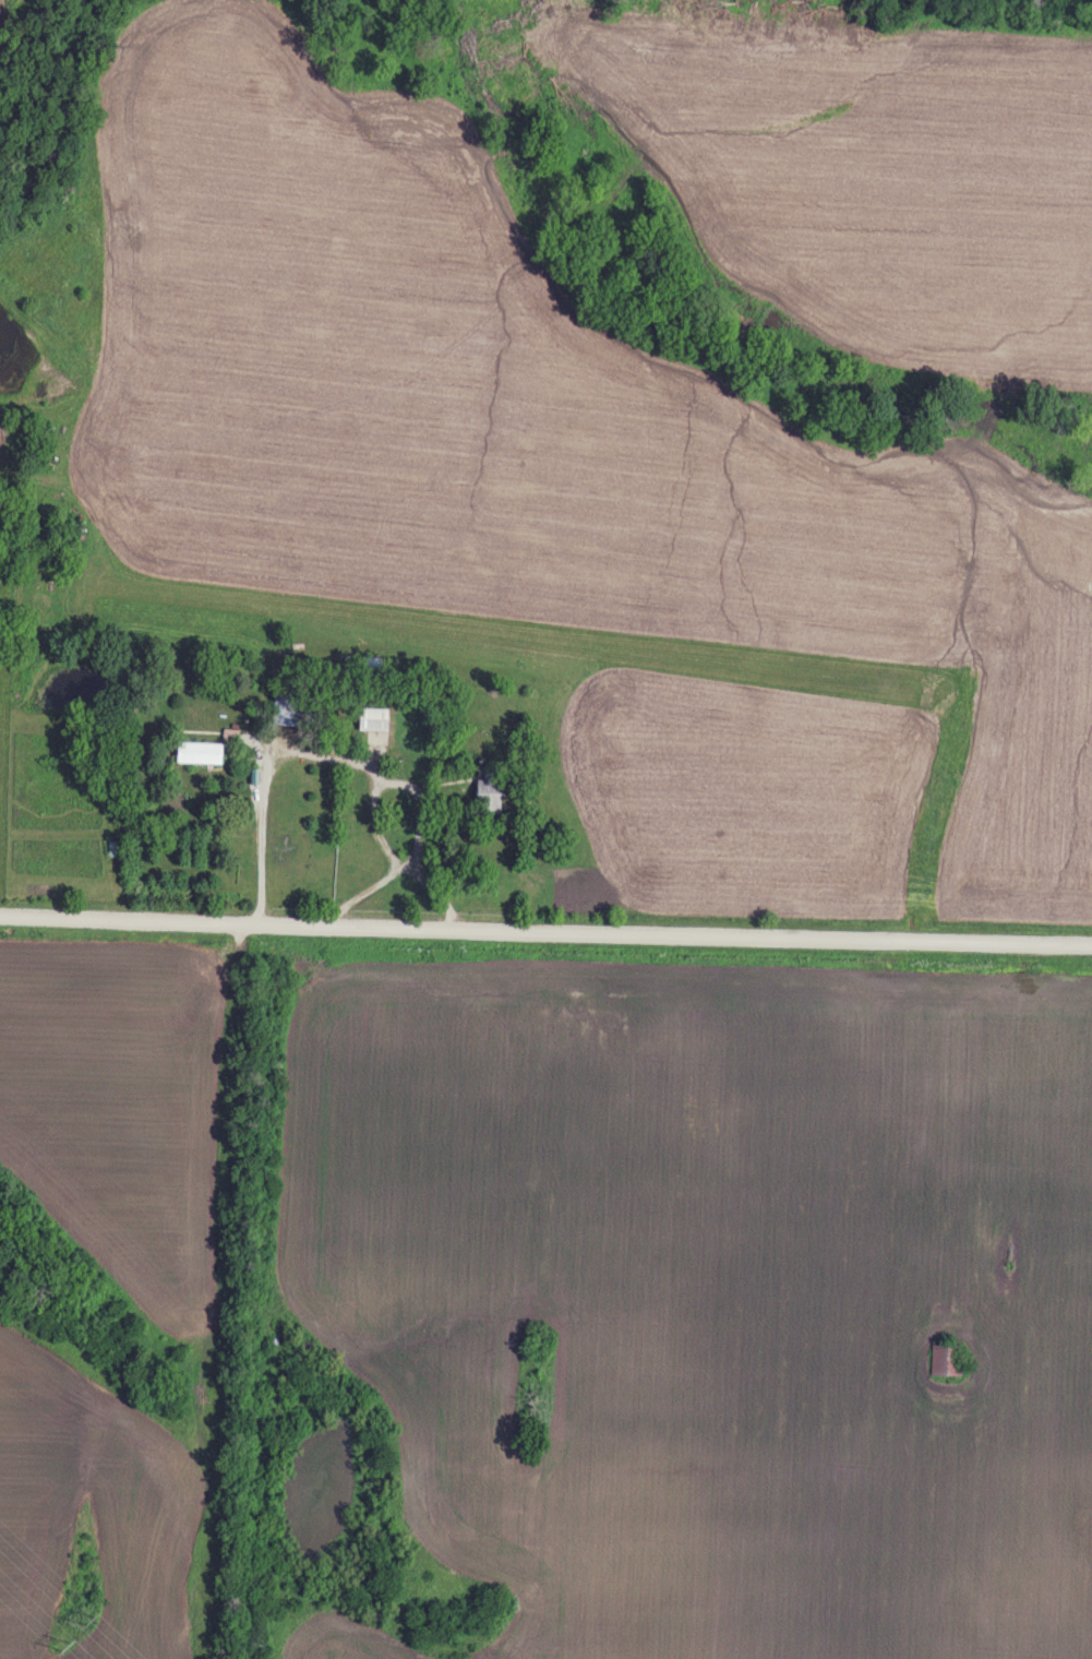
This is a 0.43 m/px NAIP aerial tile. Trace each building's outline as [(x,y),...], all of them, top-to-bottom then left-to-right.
[(360,673),(382,675),(384,658),(362,656),(360,673)] [(315,727),(318,698),(274,693),(271,723),(315,727)] [(387,707),(358,707),(358,730),(387,730),(387,707)] [(220,762),(221,742),(177,741),(177,762),(220,762)] [(500,767),(483,767),(483,779),(476,778),(475,812),(500,812),(500,767)] [(961,1376),(961,1345),(930,1345),(930,1376),(961,1376)]
